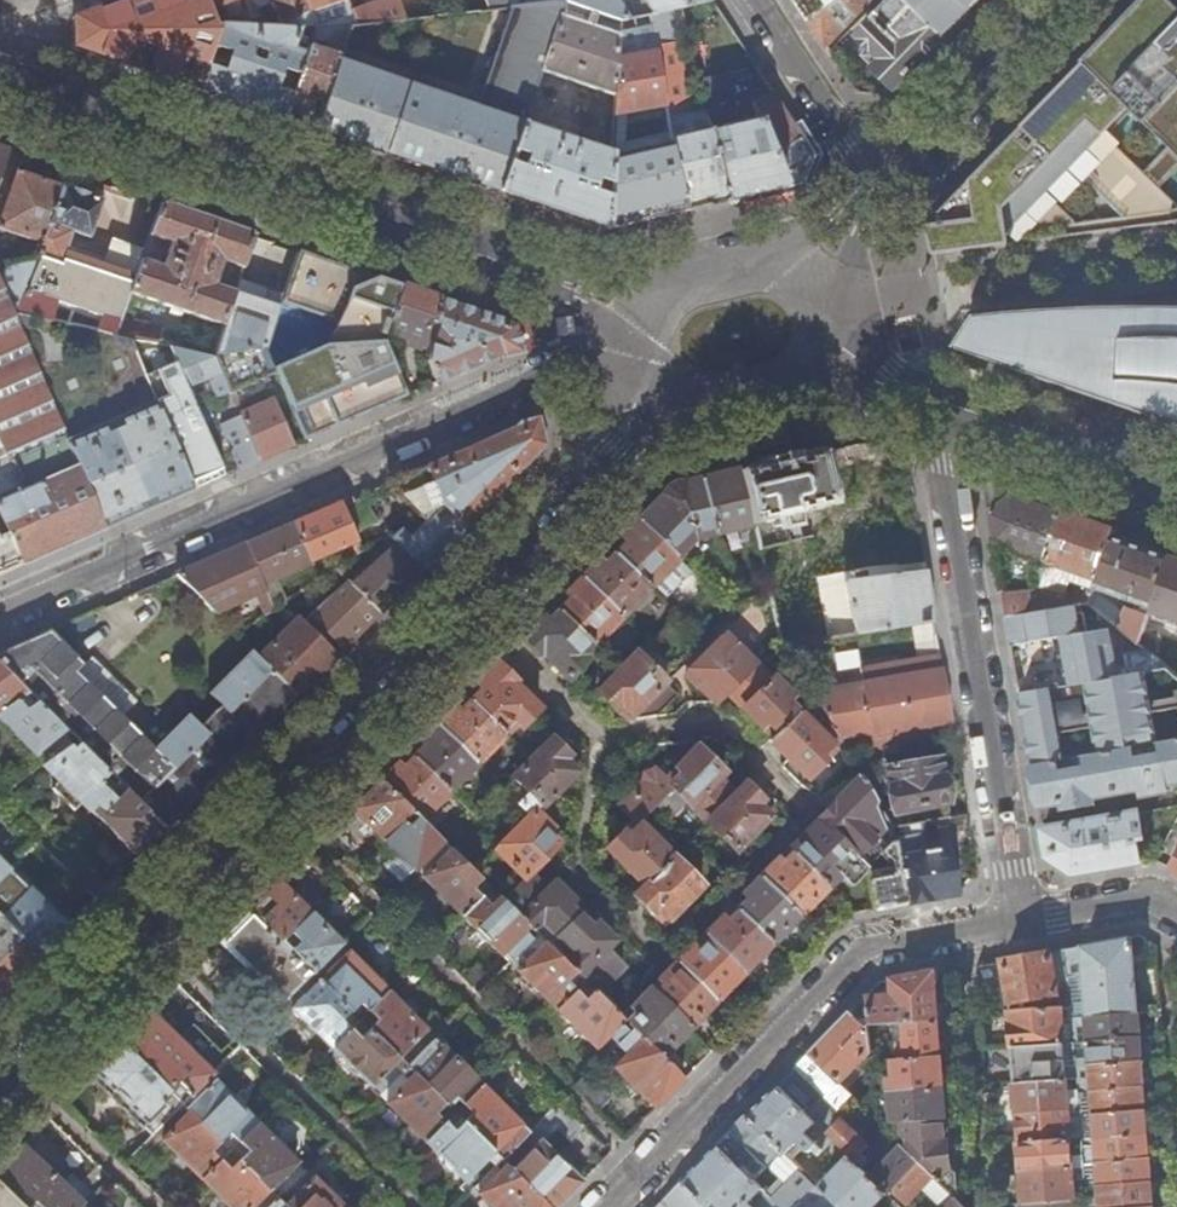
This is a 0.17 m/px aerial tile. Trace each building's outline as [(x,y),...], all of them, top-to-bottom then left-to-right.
[(220,26),(216,26),(206,0),(122,0),(73,17),(73,47),(131,67),(198,90),(220,26)] [(304,0),(206,0),(216,26),(220,26),(198,90),(251,108),(284,119),(306,54),(301,52),(305,36),(305,30),(314,31),(314,30),(304,0)] [(349,12),(345,0),(304,0),(314,30),(331,29),(351,26),(354,26),(349,12)] [(349,12),(354,26),(405,20),(401,5),(399,0),(381,0),(349,12)] [(488,11),(507,9),(512,8),(509,0),(484,0),(488,11)] [(563,0),(509,0),(512,8),(565,6),(563,0)] [(613,0),(563,0),(565,6),(621,22),(627,21),(613,0)] [(654,15),(680,10),(711,1),(710,0),(644,0),(654,15)] [(810,20),(841,0),(796,0),(810,20)] [(864,0),(841,0),(810,20),(820,36),(825,44),(864,6),(864,0)] [(906,0),(892,0),(857,37),(881,60),(875,66),(896,87),(908,75),(944,38),(906,0)] [(944,38),(982,0),(906,0),(944,38)] [(418,19),(412,1),(401,5),(405,20),(418,19)] [(338,62),(315,130),(438,171),(464,180),(499,192),(523,124),(541,74),(565,6),(512,8),(507,9),(475,109),(338,62)] [(619,61),(621,22),(565,6),(541,74),(617,100),(619,61)] [(1168,25),(1155,38),(1132,15),(1085,64),(1176,154),(1176,16),(1168,25)] [(343,47),(351,26),(331,29),(327,43),(343,47)] [(338,62),(340,59),(309,45),(306,54),(284,119),(296,123),(315,130),(338,62)] [(668,106),(658,52),(619,61),(617,100),(616,118),(668,106)] [(950,68),(942,61),(930,74),(936,81),(950,68)] [(1085,64),(1058,91),(978,174),(926,227),(930,244),(938,242),(941,254),(1081,235),(1079,222),(1051,195),(1075,170),(1135,227),(1176,222),(1176,208),(1175,209),(1157,191),(1176,171),(1176,154),(1085,64)] [(813,155),(771,91),(753,102),(758,118),(736,123),(726,75),(697,80),(710,133),(727,201),(750,196),(802,183),(813,155)] [(727,201),(710,133),(698,136),(693,111),(670,116),(674,142),(687,210),(705,206),(727,201)] [(614,157),(614,154),(523,124),(499,192),(533,203),(608,229),(611,228),(614,157)] [(687,210),(674,142),(614,157),(611,228),(631,224),(687,210)] [(61,187),(37,179),(14,171),(0,214),(0,228),(35,240),(29,259),(35,257),(61,187)] [(89,238),(101,201),(61,187),(35,257),(15,313),(113,334),(116,335),(122,317),(129,295),(133,284),(106,275),(61,260),(71,232),(89,238)] [(233,293),(252,235),(206,219),(160,204),(133,284),(129,295),(221,327),(233,293)] [(296,356),(272,367),(275,374),(304,440),(371,411),(405,396),(388,358),(382,344),(386,333),(401,286),(329,261),(298,251),(281,302),(352,327),(347,343),(336,348),(335,347),(299,363),(296,356)] [(14,319),(15,313),(35,257),(0,267),(0,442),(9,462),(12,461),(20,481),(11,485),(15,494),(0,500),(0,515),(8,533),(21,564),(47,553),(105,527),(68,442),(14,319)] [(430,347),(437,298),(401,286),(386,333),(430,347)] [(264,349),(278,309),(258,302),(233,293),(221,327),(214,349),(212,355),(213,357),(264,349)] [(462,307),(437,298),(430,347),(428,360),(438,382),(470,368),(499,355),(502,357),(522,352),(518,337),(515,325),(462,307)] [(1164,303),(1073,303),(967,317),(967,328),(956,346),(954,348),(1176,424),(1176,303),(1164,303)] [(967,317),(1073,303),(1049,305),(1008,308),(966,311),(967,317)] [(163,330),(122,317),(116,335),(131,338),(159,343),(163,330)] [(136,351),(131,338),(116,335),(113,334),(119,348),(136,351)] [(228,391),(213,357),(212,355),(203,353),(170,346),(175,358),(187,387),(208,378),(216,397),(228,391)] [(212,355),(214,349),(205,346),(203,353),(212,355)] [(272,367),(264,349),(213,357),(228,391),(229,394),(275,374),(272,367)] [(187,387),(175,358),(145,371),(158,402),(195,488),(210,481),(225,475),(187,387)] [(293,445),(273,401),(239,415),(258,460),(293,445)] [(195,488),(158,402),(68,442),(105,527),(129,517),(195,488)] [(258,460),(239,415),(220,425),(239,469),(258,460)] [(505,484),(543,446),(537,418),(519,422),(513,428),(494,437),(448,456),(427,466),(443,506),(462,527),(505,484)] [(834,505),(820,452),(771,464),(773,467),(763,467),(765,465),(740,471),(753,523),(759,549),(800,540),(794,513),(834,505)] [(443,506),(427,466),(387,483),(427,522),(443,506)] [(753,523),(740,471),(720,476),(701,480),(714,533),(753,523)] [(714,533),(701,480),(680,485),(672,487),(638,521),(675,556),(694,538),(714,533)] [(1048,562),(1063,512),(1035,502),(1010,494),(987,513),(993,544),(1033,557),(1031,565),(1044,570),(1047,562),(1048,562)] [(357,541),(341,503),(316,514),(294,524),(310,562),(357,541)] [(445,545),(462,527),(443,506),(427,522),(425,523),(409,539),(397,526),(388,535),(397,544),(422,569),(445,545)] [(1091,606),(1113,538),(1116,530),(1080,518),(1063,512),(1048,562),(1047,562),(1044,570),(1031,565),(1033,592),(1001,595),(1005,617),(1074,609),(1075,609),(1091,606)] [(675,556),(638,521),(622,537),(610,549),(649,587),(657,579),(678,599),(694,583),(673,563),(677,559),(675,556)] [(310,562),(294,524),(264,537),(246,545),(263,584),(311,564),(310,562)] [(8,533),(0,536),(0,573),(21,564),(8,533)] [(1138,645),(1168,558),(1131,544),(1113,538),(1091,606),(1138,645)] [(402,590),(422,569),(397,544),(360,580),(344,564),(335,569),(378,613),(402,590)] [(263,584),(246,545),(221,555),(176,575),(214,613),(266,591),(263,584)] [(649,587),(610,549),(601,559),(582,578),(621,616),(649,587)] [(1171,549),(1168,558),(1138,645),(1146,652),(1176,677),(1176,551),(1171,549)] [(359,633),(378,613),(335,569),(327,575),(340,588),(310,616),(292,598),(283,603),(296,616),(336,656),(359,633)] [(621,616),(582,578),(565,595),(554,606),(593,644),(621,616)] [(593,644),(554,606),(544,616),(523,638),(540,656),(542,653),(568,678),(585,660),(581,655),(593,644)] [(1085,635),(1081,616),(1076,616),(1074,609),(1005,617),(1010,645),(1061,639),(1068,676),(1062,678),(1064,688),(1116,681),(1114,670),(1107,631),(1085,635)] [(336,656),(296,616),(257,656),(297,696),(327,665),(336,656)] [(936,635),(933,621),(921,624),(923,637),(936,635)] [(76,670),(83,663),(49,630),(0,652),(0,663),(31,695),(79,742),(120,784),(166,829),(244,750),(297,696),(257,656),(251,650),(208,692),(220,704),(198,725),(187,714),(153,748),(76,670)] [(727,691),(753,665),(724,637),(687,675),(715,703),(727,691)] [(1146,652),(1125,656),(1127,668),(1114,670),(1116,681),(1064,688),(1057,688),(1056,683),(1049,684),(1049,689),(1019,694),(1025,729),(1031,765),(1176,740),(1176,677),(1146,652)] [(627,721),(660,687),(665,682),(636,653),(598,691),(627,721)] [(946,695),(939,655),(860,668),(863,683),(812,692),(847,753),(953,737),(946,695)] [(0,663),(0,717),(31,695),(0,663)] [(539,709),(512,683),(515,681),(497,664),(474,687),(465,696),(504,735),(516,723),(521,727),(539,709)] [(798,710),(787,699),(792,694),(773,675),(768,680),(753,665),(727,691),(773,736),(798,710)] [(651,717),(670,697),(660,687),(627,721),(651,717)] [(31,695),(0,717),(0,721),(45,766),(79,742),(31,695)] [(504,735),(465,696),(457,705),(437,725),(477,762),(504,735)] [(837,748),(798,710),(773,736),(769,740),(807,777),(837,748)] [(477,762),(437,725),(418,744),(409,754),(448,791),(477,762)] [(529,815),(579,765),(551,738),(513,777),(530,795),(519,805),(529,815)] [(1031,765),(1038,805),(1062,802),(1063,808),(1092,803),(1091,796),(1138,788),(1139,795),(1168,790),(1167,783),(1176,782),(1176,740),(1031,765)] [(120,784),(79,742),(45,766),(60,781),(51,790),(73,811),(81,802),(92,813),(120,784)] [(706,823),(733,795),(717,779),(723,772),(697,747),(676,769),(681,774),(669,785),(669,786),(671,788),(706,823)] [(448,791),(409,754),(401,762),(382,781),(412,811),(420,819),(448,791)] [(940,771),(938,760),(888,769),(895,809),(882,812),(891,827),(944,818),(948,818),(940,771)] [(553,817),(577,793),(581,767),(579,765),(529,815),(496,850),(524,878),(529,872),(563,839),(536,812),(542,806),(553,817)] [(636,823),(671,788),(669,786),(669,785),(653,769),(651,772),(643,773),(641,782),(618,806),(634,822),(636,823)] [(882,812),(861,776),(816,820),(868,871),(869,871),(874,910),(905,904),(893,839),(891,827),(882,812)] [(383,840),(412,811),(382,781),(368,796),(353,810),(383,840)] [(166,829),(120,784),(92,813),(137,858),(145,850),(166,829)] [(773,812),(744,784),(733,795),(706,823),(735,851),(773,812)] [(1141,825),(1176,820),(1176,807),(1042,830),(1047,858),(1072,875),(1140,863),(1136,840),(1143,839),(1141,825)] [(414,870),(442,841),(420,819),(412,811),(383,840),(413,870),(414,870)] [(956,895),(947,839),(970,835),(966,815),(948,818),(944,818),(946,830),(893,839),(905,904),(956,895)] [(868,871),(816,820),(788,848),(827,887),(832,882),(838,887),(845,880),(849,884),(856,884),(868,871)] [(672,858),(636,823),(634,822),(607,850),(644,887),(672,858)] [(490,888),(442,841),(414,870),(413,870),(461,917),(490,888)] [(827,887),(788,848),(760,877),(800,915),(827,887)] [(1167,869),(1176,875),(1176,852),(1167,869)] [(662,925),(701,886),(672,858),(644,887),(634,897),(662,925)] [(583,912),(554,883),(546,890),(529,872),(524,878),(502,900),(536,934),(547,946),(583,912)] [(16,884),(4,873),(0,877),(0,900),(16,884)] [(800,915),(760,877),(732,905),(772,943),(800,915)] [(282,944),(311,914),(323,901),(306,883),(291,897),(279,885),(258,907),(251,914),(282,944)] [(536,934),(502,900),(490,888),(461,917),(508,963),(536,934)] [(27,889),(4,912),(0,908),(0,917),(40,956),(58,938),(69,927),(27,889)] [(772,943),(732,905),(704,934),(743,972),(772,943)] [(606,947),(613,941),(583,912),(547,946),(583,981),(595,993),(623,964),(606,947)] [(311,973),(282,944),(251,914),(242,923),(193,973),(223,1003),(254,973),(268,986),(283,1001),(284,1000),(311,973)] [(340,943),(311,914),(282,944),(311,973),(340,943)] [(0,917),(0,997),(26,971),(40,956),(0,917)] [(583,981),(547,946),(536,934),(508,963),(555,1010),(583,981)] [(743,972),(704,934),(677,962),(716,1000),(743,972)] [(1138,1012),(1132,938),(1097,944),(1062,950),(1074,1007),(1075,1017),(1137,1012),(1138,1012)] [(388,991),(340,943),(311,973),(359,1020),(388,991)] [(1060,1008),(1051,952),(1013,959),(976,965),(978,989),(1005,984),(1010,1011),(1060,1008)] [(716,1000),(677,962),(649,990),(687,1029),(716,1000)] [(938,1021),(934,972),(904,978),(893,980),(893,996),(865,1000),(867,1019),(868,1026),(903,1023),(938,1021)] [(359,1020),(311,973),(284,1000),(307,1023),(332,1047),(359,1020)] [(620,1018),(611,1010),(595,993),(583,981),(555,1010),(602,1057),(630,1029),(620,1018)] [(687,1029),(649,990),(620,1018),(630,1029),(659,1058),(687,1029)] [(435,1038),(388,991),(359,1020),(407,1067),(435,1038)] [(1064,1045),(1063,1023),(1075,1022),(1075,1017),(1074,1007),(1060,1008),(1010,1011),(1013,1047),(1064,1045)] [(839,1082),(871,1052),(868,1026),(867,1019),(859,1020),(851,1011),(810,1053),(839,1082)] [(1140,1037),(1138,1012),(1137,1012),(1075,1017),(1075,1022),(1076,1042),(1139,1038),(1140,1037)] [(183,1047),(151,1016),(122,1046),(181,1105),(210,1076),(211,1075),(183,1047)] [(407,1067),(359,1020),(332,1047),(353,1069),(379,1095),(407,1067)] [(941,1057),(938,1021),(903,1023),(905,1040),(884,1043),(885,1061),(894,1060),(941,1057)] [(664,1062),(660,1058),(659,1058),(630,1029),(602,1057),(654,1109),(682,1080),(664,1062)] [(1142,1061),(1140,1037),(1139,1038),(1076,1042),(1076,1044),(1078,1066),(1141,1062),(1142,1061)] [(482,1085),(435,1038),(407,1067),(454,1114),(482,1085)] [(1067,1080),(1064,1045),(1013,1047),(1016,1083),(1067,1080)] [(181,1105),(122,1046),(112,1056),(90,1078),(150,1136),(154,1132),(181,1105)] [(839,1082),(810,1053),(797,1066),(840,1107),(852,1094),(839,1082)] [(682,1080),(697,1065),(684,1054),(682,1056),(679,1057),(677,1059),(672,1054),(664,1062),(682,1080)] [(944,1088),(941,1057),(894,1060),(895,1077),(891,1078),(892,1091),(944,1088)] [(1144,1086),(1142,1061),(1141,1062),(1078,1066),(1079,1079),(1080,1090),(1093,1089),(1143,1086),(1144,1086)] [(454,1114),(407,1067),(379,1095),(402,1118),(409,1125),(401,1134),(402,1134),(402,1139),(415,1153),(425,1143),(454,1114)] [(866,1146),(858,1138),(863,1133),(855,1125),(850,1130),(839,1120),(830,1129),(825,1124),(830,1107),(793,1070),(777,1086),(833,1141),(843,1151),(860,1167),(868,1160),(860,1153),(866,1146)] [(235,1101),(210,1076),(181,1105),(227,1150),(256,1122),(235,1101)] [(1080,1097),(1080,1091),(1068,1092),(1067,1080),(1016,1083),(1018,1114),(1081,1108),(1080,1097)] [(529,1131),(482,1085),(454,1114),(501,1160),(529,1131)] [(833,1141),(777,1086),(753,1111),(748,1116),(785,1153),(794,1143),(805,1154),(810,1153),(814,1150),(819,1154),(833,1141)] [(1146,1110),(1144,1086),(1143,1086),(1093,1089),(1093,1097),(1080,1097),(1081,1108),(1082,1114),(1095,1114),(1145,1110),(1146,1110)] [(946,1118),(944,1088),(892,1091),(894,1123),(904,1122),(946,1118)] [(559,1101),(529,1131),(501,1160),(549,1206),(557,1206),(570,1194),(581,1183),(565,1167),(570,1161),(570,1156),(564,1151),(560,1151),(554,1156),(540,1142),(545,1137),(547,1139),(557,1129),(569,1141),(584,1125),(559,1101)] [(227,1150),(181,1105),(154,1132),(200,1178),(227,1150)] [(1084,1138),(1082,1114),(1081,1108),(1018,1114),(1021,1144),(1079,1139),(1084,1138)] [(1148,1134),(1146,1110),(1145,1110),(1095,1114),(1097,1138),(1147,1134),(1148,1134)] [(501,1160),(454,1114),(425,1143),(447,1164),(473,1189),(501,1160)] [(785,1153),(748,1116),(737,1126),(732,1131),(770,1168),(785,1153)] [(950,1169),(946,1118),(904,1122),(905,1137),(912,1144),(907,1149),(946,1187),(957,1198),(960,1201),(958,1173),(950,1169)] [(281,1147),(256,1122),(227,1150),(275,1197),(303,1169),(281,1147)] [(770,1168),(732,1131),(722,1142),(718,1146),(766,1193),(770,1189),(760,1179),(766,1173),(775,1184),(780,1179),(770,1168)] [(1149,1159),(1148,1134),(1147,1134),(1097,1138),(1099,1162),(1149,1159)] [(1073,1155),(1073,1145),(1079,1144),(1079,1139),(1021,1144),(1023,1173),(1086,1168),(1085,1163),(1085,1155),(1073,1155)] [(23,1145),(15,1154),(0,1169),(0,1186),(22,1206),(24,1206),(30,1201),(37,1206),(81,1206),(84,1203),(23,1145)] [(907,1149),(903,1145),(875,1173),(910,1206),(921,1206),(923,1205),(920,1202),(933,1188),(940,1194),(946,1187),(907,1149)] [(766,1193),(718,1146),(708,1156),(684,1180),(711,1206),(780,1206),(766,1193)] [(227,1150),(200,1178),(229,1206),(265,1206),(275,1197),(227,1150)] [(860,1167),(843,1151),(837,1156),(844,1162),(820,1187),(832,1198),(841,1206),(872,1206),(886,1193),(860,1167)] [(1151,1182),(1149,1159),(1099,1162),(1098,1162),(1085,1163),(1086,1168),(1087,1180),(1087,1187),(1101,1186),(1151,1182)] [(501,1160),(473,1189),(491,1206),(549,1206),(501,1160)] [(93,1195),(109,1177),(97,1165),(80,1183),(93,1195)] [(1077,1200),(1075,1181),(1087,1180),(1086,1168),(1023,1173),(1026,1203),(1077,1200)] [(303,1169),(275,1197),(285,1206),(341,1206),(329,1195),(303,1169)] [(832,1198),(828,1202),(796,1172),(785,1183),(809,1206),(841,1206),(832,1198)] [(785,1183),(784,1183),(780,1179),(775,1184),(779,1188),(774,1193),(770,1189),(766,1193),(780,1206),(809,1206),(785,1183)] [(684,1180),(658,1206),(711,1206),(684,1180)] [(1151,1182),(1101,1186),(1103,1206),(1143,1206),(1153,1206),(1151,1182)] [(0,1186),(0,1206),(22,1206),(0,1186)] [(275,1197),(265,1206),(285,1206),(275,1197)] [(960,1201),(957,1198),(949,1206),(966,1206),(960,1201)]
